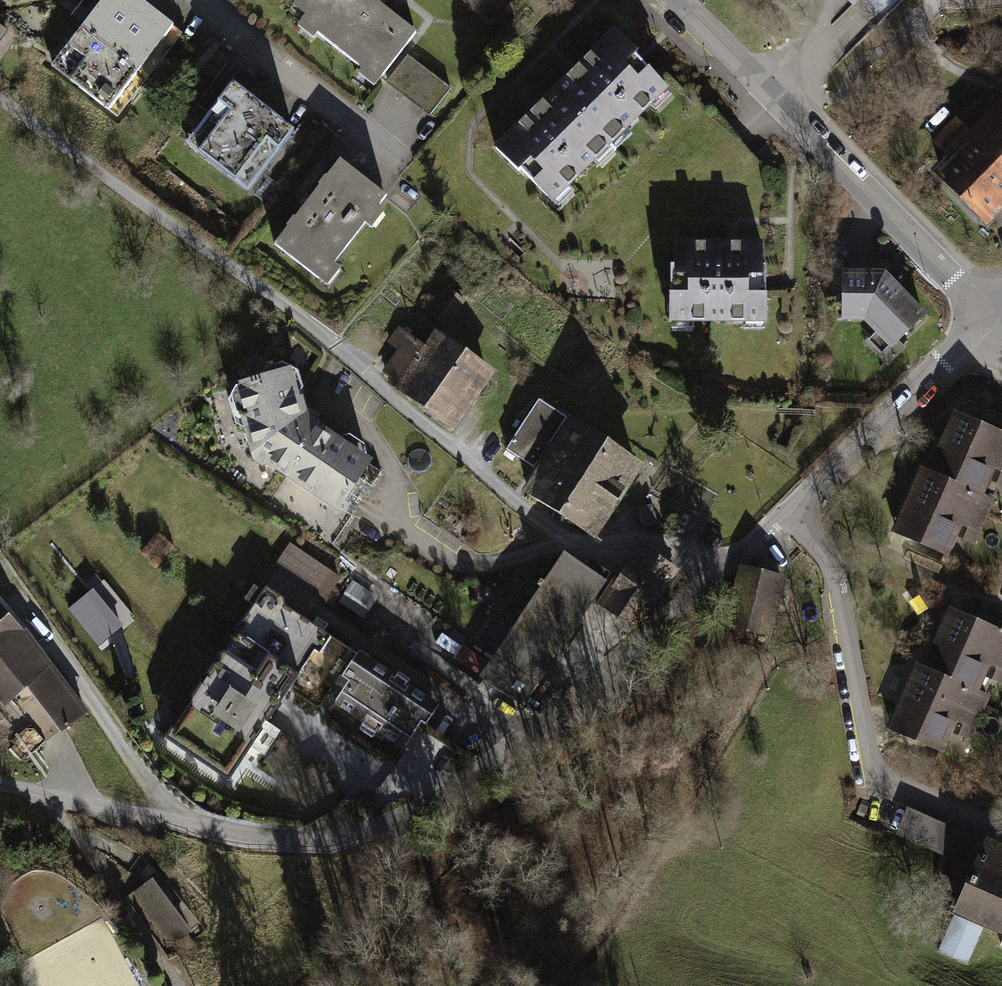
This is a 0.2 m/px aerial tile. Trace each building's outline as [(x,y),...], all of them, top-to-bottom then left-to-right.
[(46,78),(116,132),(178,51),(110,0),(105,0),(46,78)] [(306,21),(294,37),(312,50),(318,42),(364,77),(356,88),(373,101),(420,38),(369,0),(277,0),(306,21)] [(885,16),(902,0),(870,0),(885,16)] [(14,35),(0,24),(0,53),(14,35)] [(605,36),(495,152),(559,213),(669,97),(605,36)] [(450,86),(413,59),(392,88),(429,114),(450,86)] [(933,167),(989,223),(1001,210),(1001,97),(972,128),(961,117),(937,142),(947,152),(933,167)] [(243,109),(194,167),(235,201),(258,174),(252,170),(278,138),(243,109)] [(333,153),(270,234),(332,282),(342,268),(334,262),(364,224),(372,230),(386,213),(378,207),(387,195),(333,153)] [(762,246),(668,251),(672,339),(766,334),(762,246)] [(888,280),(844,280),(845,328),(867,328),(898,355),(929,326),(888,280)] [(396,346),(379,371),(456,425),(496,368),(435,326),(422,344),(395,325),(385,339),(396,346)] [(288,359),(230,376),(254,455),(336,503),(365,453),(307,417),(288,359)] [(534,468),(567,418),(539,400),(506,450),(534,468)] [(572,419),(523,495),(596,543),(646,467),(572,419)] [(1001,459),(1001,441),(954,421),(929,481),(916,475),(889,540),(947,564),(956,542),(979,552),(998,505),(985,500),(1001,459)] [(681,572),(640,545),(598,606),(639,634),(681,572)] [(341,587),(290,552),(277,570),(328,606),(341,587)] [(609,584),(566,555),(480,683),(523,712),(609,584)] [(787,578),(741,568),(727,628),(773,639),(787,578)] [(352,580),(341,602),(367,615),(378,593),(352,580)] [(264,586),(162,741),(227,784),(313,652),(321,657),(333,638),(285,607),(284,599),(264,586)] [(92,589),(67,609),(97,647),(123,627),(92,589)] [(4,708),(26,690),(59,735),(89,715),(24,630),(22,633),(0,607),(0,703),(4,708)] [(888,729),(943,752),(951,732),(971,740),(996,681),(1001,683),(1001,629),(948,607),(924,664),(917,661),(888,729)] [(463,639),(458,657),(485,665),(490,647),(463,639)] [(347,685),(332,707),(403,753),(421,725),(426,729),(441,707),(359,653),(341,681),(347,685)] [(961,891),(983,842),(906,809),(894,836),(946,859),(937,881),(961,891)] [(985,839),(983,842),(961,891),(950,917),(1001,939),(1001,846),(985,839)] [(152,880),(127,898),(166,951),(191,933),(152,880)] [(970,963),(983,932),(953,920),(941,951),(970,963)]
